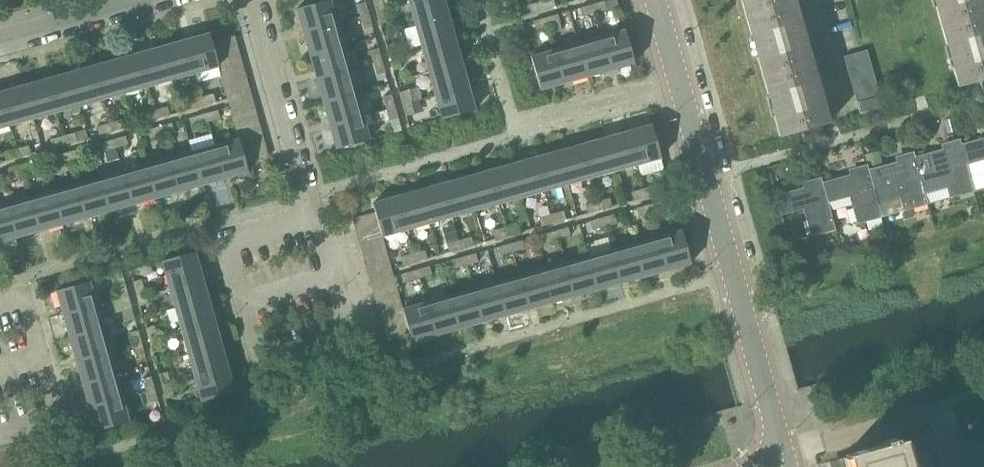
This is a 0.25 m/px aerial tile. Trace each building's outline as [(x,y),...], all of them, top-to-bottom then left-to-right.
[(304,33),(337,23),(330,0),(327,0),(297,9),(304,33)] [(377,12),(386,10),(383,0),(374,0),(377,12)] [(444,0),(419,0),(410,3),(416,25),(449,16),(444,0)] [(541,2),(543,10),(555,6),(553,0),(547,0),(541,2)] [(607,12),(619,9),(617,0),(609,0),(592,5),(595,13),(606,10),(607,12)] [(746,17),(796,3),(795,0),(741,0),(746,17)] [(942,27),(983,15),(983,0),(934,0),(942,27)] [(358,4),(361,16),(369,14),(366,2),(358,4)] [(529,5),(532,13),(543,10),(541,2),(529,5)] [(746,17),(763,77),(813,63),(796,3),(746,17)] [(583,16),(595,13),(592,5),(580,8),(583,16)] [(377,12),(381,24),(389,22),(386,10),(377,12)] [(372,26),(369,14),(361,16),(365,29),(372,26)] [(558,14),(546,18),(548,26),(560,23),(558,14)] [(983,80),(983,15),(942,27),(959,87),(983,80)] [(456,40),(449,16),(416,25),(423,48),(456,40)] [(546,18),(534,21),(536,29),(548,26),(546,18)] [(343,46),(337,23),(304,33),(310,55),(343,46)] [(625,31),(602,38),(611,71),(635,64),(625,31)] [(209,33),(185,40),(195,73),(218,67),(218,65),(215,53),(212,42),(209,33)] [(212,42),(215,53),(237,47),(234,36),(212,42)] [(587,77),(611,71),(602,38),(578,44),(587,77)] [(171,80),(195,73),(185,40),(162,46),(171,80)] [(462,63),(456,40),(423,48),(429,72),(462,63)] [(387,46),(391,58),(398,56),(395,43),(387,46)] [(564,84),(587,77),(578,44),(555,51),(564,84)] [(148,87),(171,80),(162,46),(138,53),(148,87)] [(350,69),(343,46),(310,55),(317,78),(350,69)] [(218,65),(240,58),(237,47),(215,53),(218,65)] [(382,60),(379,48),(370,50),(374,62),(382,60)] [(845,57),(848,68),(871,62),(867,50),(845,57)] [(541,90),(564,84),(555,51),(532,57),(541,90)] [(125,93),(148,87),(138,53),(115,60),(125,93)] [(402,67),(398,56),(391,58),(394,70),(402,67)] [(218,67),(220,76),(244,69),(240,58),(218,65),(218,67)] [(102,100),(125,93),(115,60),(92,66),(102,100)] [(386,72),(382,60),(374,62),(377,74),(386,72)] [(851,79),(874,73),(871,62),(848,68),(851,79)] [(469,86),(462,63),(429,72),(436,95),(469,86)] [(813,63),(763,77),(781,137),(830,123),(813,63)] [(92,66),(69,73),(79,106),(102,100),(92,66)] [(220,76),(224,87),(247,81),(244,69),(220,76)] [(356,93),(350,69),(317,78),(323,102),(356,93)] [(69,73),(47,79),(57,113),(79,106),(69,73)] [(877,84),(874,73),(851,79),(854,91),(877,84)] [(47,79),(24,86),(33,119),(57,113),(47,79)] [(250,92),(247,81),(224,87),(227,98),(250,92)] [(854,91),(858,102),(881,96),(877,84),(854,91)] [(24,86),(0,92),(10,126),(33,119),(24,86)] [(475,109),(469,86),(436,95),(442,118),(475,109)] [(400,92),(403,104),(411,102),(408,90),(400,92)] [(0,92),(0,129),(10,126),(0,92)] [(363,116),(356,93),(323,102),(330,125),(363,116)] [(204,105),(215,102),(213,94),(202,97),(204,105)] [(384,97),(387,109),(395,106),(392,94),(384,97)] [(884,108),(881,96),(858,102),(857,102),(861,115),(884,108)] [(192,108),(204,105),(202,97),(190,101),(192,108)] [(232,118),(256,111),(252,100),(229,107),(232,118)] [(403,104),(407,116),(415,114),(411,102),(403,104)] [(399,119),(395,106),(387,109),(390,121),(399,119)] [(167,107),(155,111),(157,119),(169,115),(167,107)] [(218,110),(206,113),(209,122),(220,118),(218,110)] [(145,122),(157,119),(155,111),(143,114),(145,122)] [(232,118),(236,129),(259,123),(256,111),(232,118)] [(197,125),(209,122),(206,113),(194,117),(197,125)] [(369,139),(363,116),(330,125),(336,148),(369,139)] [(945,121),(948,133),(956,131),(953,119),(945,121)] [(111,131),(124,128),(122,120),(109,124),(111,131)] [(171,123),(159,127),(162,135),(174,132),(171,123)] [(236,129),(238,139),(239,139),(239,140),(262,134),(259,123),(236,129)] [(100,135),(111,131),(109,124),(97,127),(100,135)] [(651,125),(627,132),(637,164),(660,158),(651,125)] [(159,127),(147,130),(150,139),(162,135),(159,127)] [(627,132),(604,138),(613,171),(637,164),(627,132)] [(76,133),(64,137),(66,144),(78,141),(76,133)] [(239,140),(243,151),(265,145),(262,134),(239,140)] [(126,136),(114,140),(116,148),(129,145),(126,136)] [(53,148),(66,144),(64,137),(51,140),(53,148)] [(604,138),(581,145),(590,177),(613,171),(604,138)] [(246,162),(243,151),(239,140),(239,139),(238,139),(216,145),(225,179),(249,172),(246,162)] [(920,177),(921,177),(943,171),(951,199),(975,192),(968,164),(967,164),(962,145),(963,144),(961,139),(952,142),(953,147),(916,157),(915,158),(920,177)] [(968,164),(983,160),(983,139),(963,144),(962,145),(967,164),(968,164)] [(104,151),(116,148),(114,140),(102,143),(104,151)] [(201,185),(225,179),(216,145),(191,152),(201,185)] [(246,162),(268,156),(265,145),(243,151),(246,162)] [(581,145),(558,151),(567,184),(590,177),(581,145)] [(19,158),(32,154),(29,147),(17,150),(19,158)] [(80,149),(68,153),(70,161),(83,157),(80,149)] [(7,161),(19,158),(17,150),(5,154),(7,161)] [(558,151),(535,158),(544,190),(567,184),(558,151)] [(879,151),(865,155),(868,165),(869,166),(882,163),(879,151)] [(178,192),(201,185),(191,152),(169,159),(178,192)] [(907,160),(870,170),(868,170),(874,190),(875,190),(879,206),(901,200),(904,212),(911,210),(929,205),(921,177),(920,177),(915,158),(916,157),(915,152),(905,155),(907,160)] [(68,153),(56,156),(58,165),(70,161),(68,153)] [(535,158),(512,164),(521,197),(544,190),(535,158)] [(169,159),(146,165),(156,198),(178,192),(169,159)] [(34,162),(22,166),(24,174),(36,171),(34,162)] [(512,164),(488,170),(498,203),(521,197),(512,164)] [(146,165),(123,172),(133,205),(156,198),(146,165)] [(828,203),(829,202),(851,196),(859,224),(883,218),(879,206),(875,190),(874,190),(868,170),(870,170),(869,166),(868,165),(859,168),(860,173),(824,183),(823,183),(828,203)] [(12,178),(24,174),(22,166),(9,169),(12,178)] [(488,170),(466,177),(475,210),(498,203),(488,170)] [(123,172),(99,179),(109,212),(133,205),(123,172)] [(452,216),(475,210),(466,177),(443,183),(452,216)] [(824,183),(823,178),(813,181),(814,185),(776,196),(781,216),(805,209),(812,237),(837,230),(829,202),(828,203),(823,183),(824,183)] [(99,179),(77,185),(86,218),(109,212),(99,179)] [(443,183),(420,190),(429,222),(452,216),(443,183)] [(655,184),(643,187),(646,196),(658,193),(655,184)] [(77,185),(54,192),(63,225),(86,218),(77,185)] [(634,200),(646,196),(643,187),(631,191),(634,200)] [(406,229),(429,222),(420,190),(397,196),(406,229)] [(54,192),(30,198),(40,231),(63,225),(54,192)] [(373,203),(375,212),(379,223),(382,234),(382,235),(383,235),(406,229),(397,196),(373,203)] [(600,209),(612,206),(610,197),(597,201),(600,209)] [(30,198),(8,205),(17,238),(40,231),(30,198)] [(588,212),(600,209),(597,201),(586,204),(588,212)] [(660,201),(648,204),(651,213),(663,210),(660,201)] [(648,204),(636,208),(639,217),(651,213),(648,204)] [(0,207),(0,243),(17,238),(8,205),(0,207)] [(563,210),(551,214),(553,222),(565,219),(563,210)] [(904,212),(903,212),(905,220),(913,217),(911,210),(904,212)] [(375,212),(352,218),(356,229),(379,223),(375,212)] [(541,226),(553,222),(551,214),(539,217),(541,226)] [(615,214),(602,218),(605,226),(617,223),(615,214)] [(593,230),(605,226),(602,218),(591,221),(593,230)] [(382,234),(379,223),(356,229),(359,241),(382,234)] [(507,236),(519,232),(517,223),(504,226),(507,236)] [(495,239),(507,236),(504,226),(493,230),(495,239)] [(568,227),(556,231),(558,239),(570,236),(568,227)] [(681,230),(657,237),(667,270),(690,263),(681,230)] [(556,231),(544,234),(546,243),(558,239),(556,231)] [(386,246),(383,235),(382,235),(382,234),(359,241),(362,252),(386,246)] [(471,236),(459,240),(461,249),(473,245),(471,236)] [(657,237),(634,244),(643,276),(667,270),(657,237)] [(449,252),(461,249),(459,240),(447,243),(449,252)] [(524,249),(522,240),(509,244),(512,253),(524,249)] [(512,253),(509,244),(498,247),(500,256),(512,253)] [(634,244),(611,250),(620,283),(643,276),(634,244)] [(389,257),(386,246),(362,252),(365,264),(389,257)] [(415,262),(427,258),(425,249),(413,253),(415,262)] [(597,289),(620,283),(611,250),(588,257),(597,289)] [(163,260),(170,284),(203,275),(196,251),(163,260)] [(403,265),(415,262),(413,253),(401,256),(403,265)] [(475,254),(464,257),(466,266),(478,262),(475,254)] [(389,257),(365,264),(368,275),(392,268),(389,257)] [(454,269),(466,266),(464,257),(452,260),(454,269)] [(574,296),(597,289),(588,257),(565,263),(574,296)] [(565,263),(542,270),(551,302),(574,296),(565,263)] [(429,267),(418,270),(420,279),(432,275),(429,267)] [(408,282),(420,279),(418,270),(406,273),(408,282)] [(542,270),(518,276),(528,309),(551,302),(542,270)] [(170,284),(176,307),(209,298),(203,275),(170,284)] [(518,276),(495,283),(505,316),(528,309),(518,276)] [(371,284),(374,295),(398,288),(395,277),(371,284)] [(134,282),(137,294),(146,291),(142,279),(134,282)] [(57,291),(64,315),(97,306),(90,282),(57,291)] [(495,283),(472,289),(482,322),(505,316),(495,283)] [(118,286),(121,298),(129,296),(126,284),(118,286)] [(377,306),(401,300),(398,288),(374,295),(377,306)] [(450,296),(459,328),(482,322),(472,289),(450,296)] [(137,294),(141,305),(149,303),(146,291),(137,294)] [(124,310),(133,307),(129,296),(121,298),(124,309),(124,310)] [(450,296),(426,302),(436,335),(459,328),(450,296)] [(108,302),(103,304),(105,311),(113,309),(114,313),(121,311),(124,310),(124,309),(121,298),(108,302)] [(176,307),(183,330),(216,321),(209,298),(176,307)] [(380,318),(404,311),(403,309),(404,309),(401,300),(377,306),(380,318)] [(412,342),(436,335),(426,302),(404,309),(403,309),(404,311),(407,322),(410,334),(412,342)] [(64,315),(71,338),(103,329),(97,306),(64,315)] [(384,329),(407,322),(404,311),(380,318),(384,329)] [(183,330),(189,354),(222,344),(216,321),(183,330)] [(387,340),(410,334),(407,322),(384,329),(387,340)] [(147,328),(150,339),(158,337),(155,326),(147,328)] [(71,338),(77,361),(109,351),(103,329),(71,338)] [(131,333),(134,344),(142,342),(139,330),(131,333)] [(162,349),(158,337),(150,339),(154,351),(162,349)] [(145,353),(142,342),(134,344),(137,356),(145,353)] [(229,368),(222,344),(189,354),(196,377),(229,368)] [(77,361),(84,384),(116,375),(109,351),(77,361)] [(236,392),(229,368),(196,377),(202,401),(236,392)] [(161,375),(164,387),(172,384),(169,373),(161,375)] [(84,384),(90,407),(123,398),(116,375),(84,384)] [(147,391),(155,389),(152,378),(144,380),(147,391)] [(175,396),(172,384),(164,387),(167,398),(175,396)] [(158,400),(155,389),(147,391),(150,403),(158,400)] [(97,431),(129,422),(123,398),(90,407),(97,431)] [(983,430),(983,424),(982,418),(957,425),(960,437),(983,430)] [(960,437),(964,448),(983,443),(983,430),(960,437)] [(837,459),(839,466),(936,466),(926,434),(905,440),(905,438),(897,440),(896,437),(885,440),(886,443),(844,455),(844,457),(837,459)] [(964,448),(967,460),(983,455),(983,443),(964,448)] [(967,460),(969,466),(983,466),(983,455),(967,460)]
